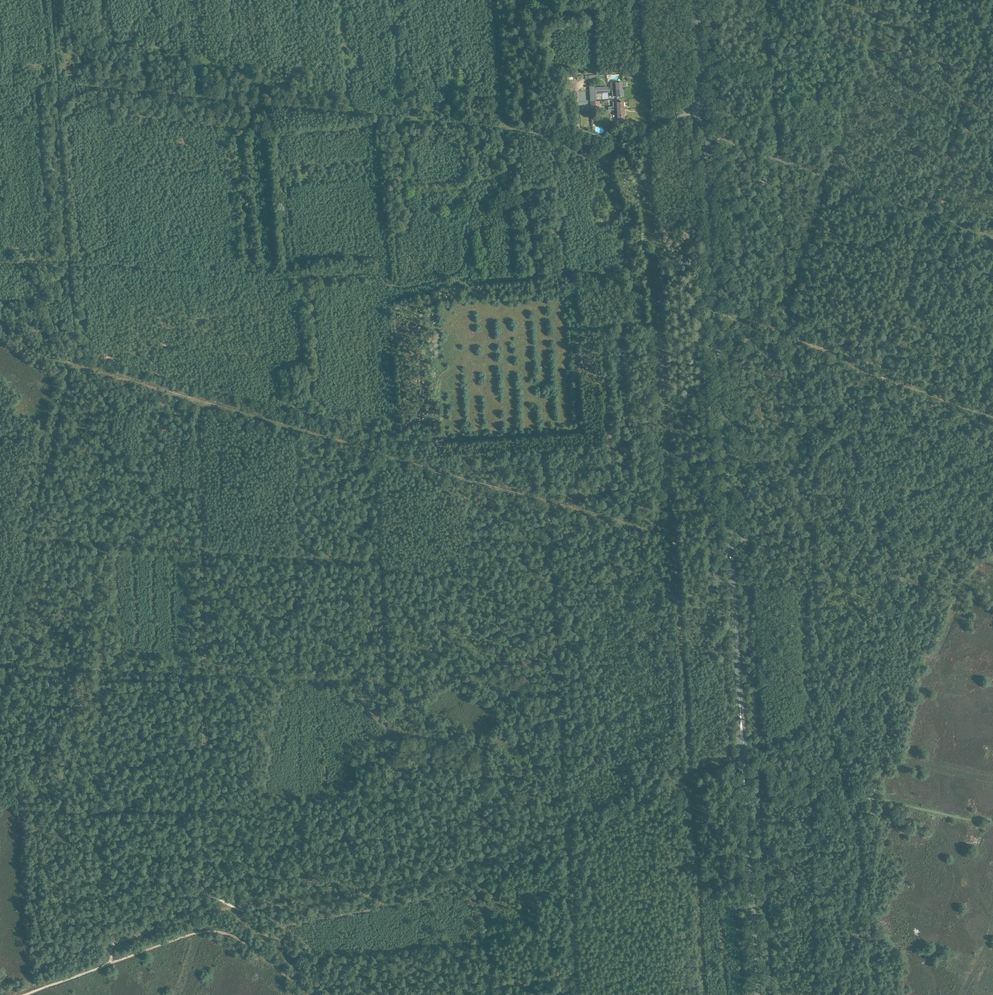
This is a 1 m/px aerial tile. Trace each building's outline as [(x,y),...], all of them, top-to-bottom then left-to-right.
[(607,87),(595,88),(596,91),(610,90),(612,90),(623,90),(622,82),(611,83),(611,87),(609,88),(607,87)] [(592,111),(600,111),(600,101),(591,102),(591,111),(592,111)] [(613,107),(611,107),(611,110),(615,110),(624,109),(624,102),(617,102),(613,102),(613,107)] [(625,116),(624,109),(615,110),(615,113),(617,113),(618,121),(625,120),(625,116)]
